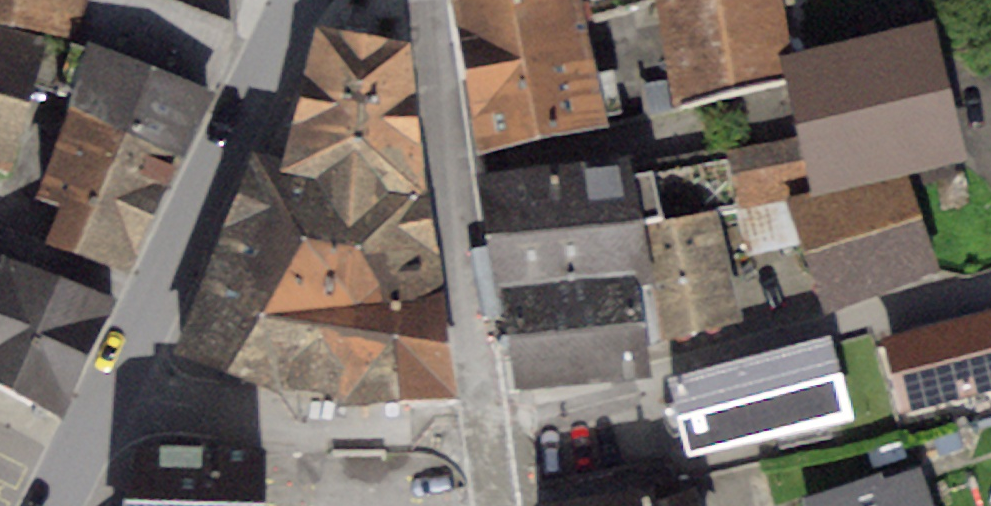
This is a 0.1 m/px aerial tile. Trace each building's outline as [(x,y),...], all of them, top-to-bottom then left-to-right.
[(77,36),(82,0),(0,0),(0,20),(77,36)] [(214,92),(235,38),(230,21),(171,0),(91,0),(80,38),(89,41),(214,92)] [(474,154),(605,121),(586,17),(656,1),(675,105),(781,78),(777,0),(449,0),(474,154)] [(798,136),(726,150),(736,208),(786,198),(909,173),(968,161),(932,23),(786,56),(798,136)] [(0,27),(0,156),(11,158),(47,40),(0,27)] [(368,35),(316,27),(282,154),(252,150),(195,293),(332,328),(368,35)] [(411,41),(368,35),(332,328),(450,338),(411,41)] [(214,92),(89,41),(67,110),(183,157),(214,92)] [(183,157),(67,110),(36,193),(59,201),(43,242),(132,274),(183,157)] [(630,156),(476,176),(495,285),(633,277),(645,276),(638,224),(630,156)] [(909,173),(786,198),(800,244),(822,313),(936,269),(909,173)] [(736,208),(638,224),(645,276),(633,277),(646,346),(739,319),(726,260),(800,244),(786,198),(736,208)] [(0,255),(0,386),(63,414),(115,299),(0,255)] [(633,277),(495,285),(517,388),(650,372),(646,346),(633,277)] [(332,328),(195,293),(173,348),(276,396),(284,381),(337,392),(334,405),(455,400),(450,338),(332,328)] [(884,337),(903,411),(990,388),(990,308),(884,337)] [(832,340),(668,381),(687,456),(851,414),(832,340)] [(135,442),(122,505),(266,505),(267,449),(178,436),(135,442)] [(800,499),(802,505),(935,505),(922,464),(884,476),(883,472),(800,499)] [(533,504),(533,505),(701,505),(695,486),(654,498),(650,484),(533,504)]
